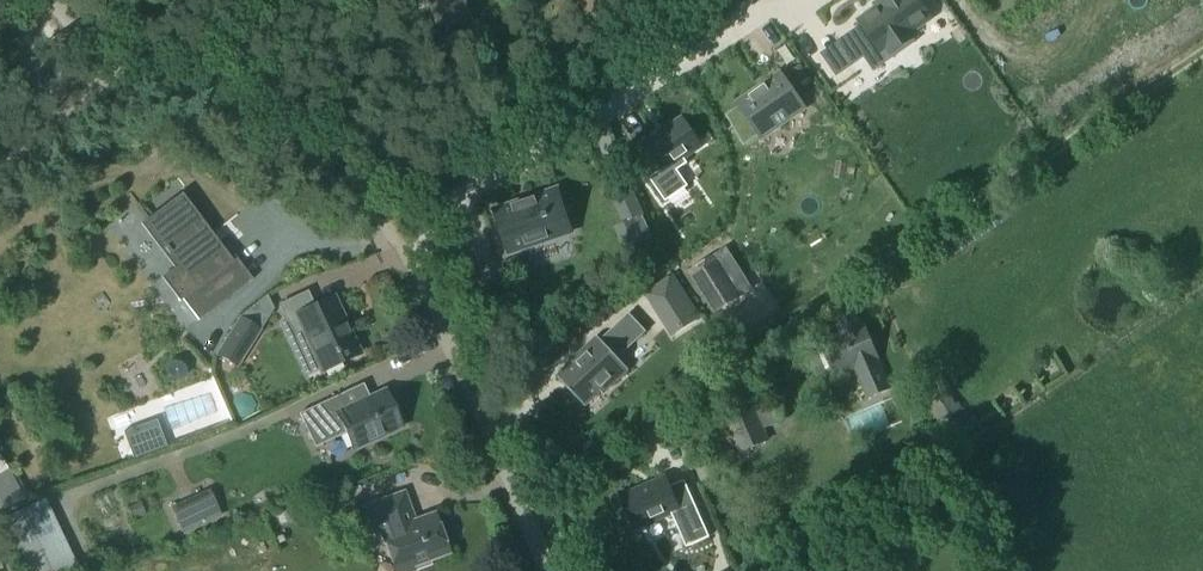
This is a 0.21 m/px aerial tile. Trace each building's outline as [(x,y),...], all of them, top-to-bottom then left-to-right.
[(438,35),(474,22),(466,0),(425,0),(438,35)] [(840,50),(852,67),(864,59),(878,49),(881,53),(886,49),(890,55),(914,39),(910,33),(930,19),(917,0),(886,0),(878,5),(881,9),(861,23),(863,26),(867,31),(840,50)] [(780,74),(737,104),(762,139),(805,109),(780,74)] [(682,119),(644,145),(662,170),(649,179),(665,203),(688,187),(677,171),(687,164),(683,159),(701,147),(699,145),(682,119)] [(628,181),(609,190),(624,224),(643,215),(628,181)] [(561,190),(493,213),(510,261),(577,238),(561,190)] [(253,281),(251,278),(249,280),(232,258),(231,259),(228,261),(181,198),(183,196),(181,194),(179,195),(141,226),(177,270),(165,280),(180,299),(178,300),(180,303),(183,301),(199,322),(253,281)] [(714,259),(689,275),(713,313),(738,298),(714,259)] [(673,278),(645,296),(660,320),(670,314),(680,331),(699,319),(673,278)] [(314,309),(307,294),(279,307),(287,323),(297,319),(323,373),(360,356),(333,300),(314,309)] [(891,390),(859,313),(835,324),(840,335),(820,343),(835,379),(855,370),(868,400),(891,390)] [(618,359),(646,333),(629,315),(602,341),(598,338),(597,339),(598,339),(584,352),(587,355),(561,380),(560,379),(559,380),(585,407),(586,406),(600,392),(603,396),(604,395),(604,394),(628,372),(629,371),(618,359)] [(260,332),(239,320),(216,356),(237,369),(260,332)] [(942,422),(963,409),(960,403),(956,405),(941,380),(923,392),(942,422)] [(401,428),(385,394),(353,409),(352,406),(346,408),(341,396),(299,417),(312,444),(340,430),(344,432),(353,451),(401,428)] [(586,406),(594,415),(599,410),(591,402),(586,406)] [(742,453),(768,442),(751,404),(725,415),(742,453)] [(32,421),(21,426),(25,436),(36,431),(32,421)] [(136,444),(127,447),(132,461),(165,449),(156,424),(132,433),(136,444)] [(665,476),(617,497),(633,534),(673,517),(687,549),(709,539),(683,481),(670,487),(665,476)] [(400,516),(411,512),(404,494),(364,509),(375,539),(381,537),(393,568),(410,561),(414,570),(420,570),(432,567),(431,562),(449,555),(435,516),(404,527),(400,516)] [(209,498),(173,515),(182,533),(218,516),(209,498)] [(287,525),(305,518),(301,507),(283,514),(287,525)]
